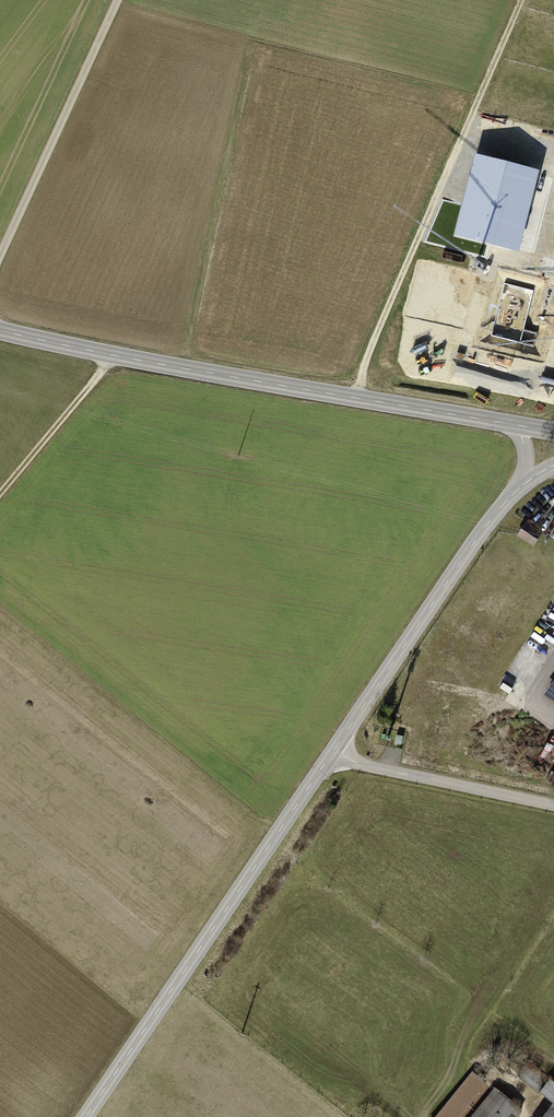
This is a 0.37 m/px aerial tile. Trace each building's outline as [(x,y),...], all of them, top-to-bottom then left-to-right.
[(540,169),(475,152),(454,235),(520,252),(540,169)] [(533,291),(504,284),(492,335),(533,346),(536,333),(523,329),(533,291)] [(514,536),(530,546),(539,533),(523,522),(514,536)] [(538,696),(553,707),(553,673),(538,696)] [(301,1054),(311,1043),(298,1032),(288,1043),(301,1054)] [(528,1061),(516,1075),(550,1103),(538,1116),(553,1116),(553,1082),(528,1061)] [(492,1085),(466,1116),(512,1116),(519,1107),(492,1085)]
